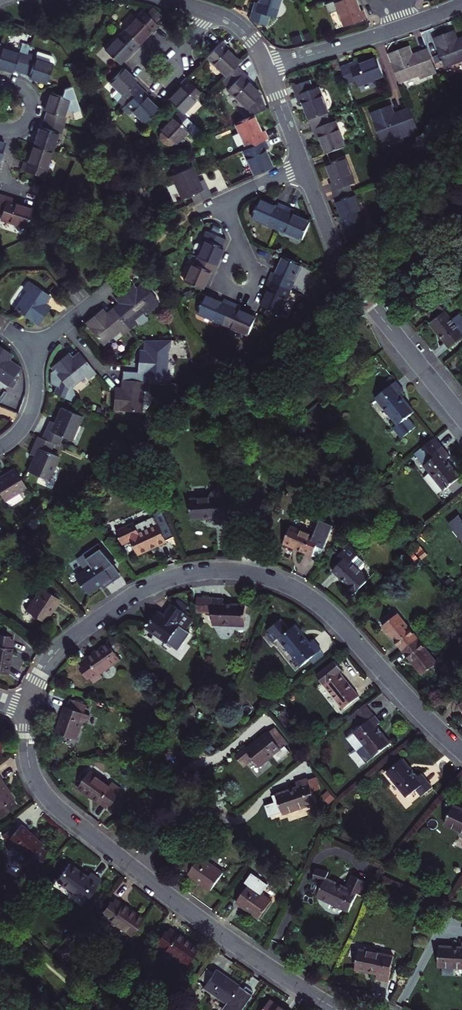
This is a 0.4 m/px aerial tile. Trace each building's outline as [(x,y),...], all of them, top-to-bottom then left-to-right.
[(280,0),(259,0),(258,3),(254,2),(248,20),(265,25),(267,15),(274,17),(280,0)] [(333,1),(323,5),(326,14),(337,11),(343,27),(364,19),(361,10),(357,11),(355,6),(353,0),(336,0),(333,1)] [(156,16),(159,13),(151,6),(144,13),(152,20),(156,16)] [(122,30),(137,43),(145,34),(155,23),(152,20),(144,13),(141,11),(122,30)] [(104,49),(118,63),(127,54),(137,43),(122,30),(104,49)] [(460,39),(456,41),(453,32),(435,39),(446,68),(461,61),(461,39),(460,39)] [(219,39),(206,52),(212,58),(210,61),(223,74),(234,63),(237,60),(227,51),(223,47),(226,44),(219,39)] [(22,50),(21,53),(1,46),(0,49),(0,66),(6,68),(14,71),(15,68),(24,71),(30,52),(31,48),(23,46),(22,50)] [(390,56),(401,85),(421,78),(422,81),(437,75),(428,51),(413,57),(410,58),(407,50),(390,56)] [(37,55),(30,52),(24,71),(32,74),(32,77),(36,78),(49,82),(55,63),(37,57),(37,55)] [(38,52),(37,55),(37,57),(55,63),(55,62),(55,60),(54,58),(52,56),(38,52)] [(341,68),(347,85),(358,81),(360,86),(385,76),(377,57),(363,63),(360,64),(359,61),(341,68)] [(248,76),(234,63),(223,74),(219,79),(227,87),(226,88),(245,106),(249,113),(251,112),(264,106),(259,92),(252,85),(246,80),(248,76)] [(131,79),(133,77),(130,74),(120,65),(107,78),(115,86),(111,91),(111,94),(122,105),(139,87),(131,79)] [(184,76),(177,83),(180,85),(174,90),(167,98),(178,109),(181,112),(194,98),(192,96),(198,90),(184,76)] [(310,81),(293,88),(300,106),(304,105),(307,111),(310,121),(327,115),(329,114),(319,88),(314,90),(310,81)] [(49,109),(46,118),(65,123),(68,115),(65,114),(67,107),(74,109),(81,108),(73,84),(66,87),(63,94),(52,90),(47,105),(46,108),(49,109)] [(145,92),(139,87),(122,105),(128,111),(131,108),(145,121),(157,107),(146,96),(143,94),(145,92)] [(391,117),(388,108),(372,115),(382,144),(403,136),(404,139),(420,133),(411,109),(403,112),(395,115),(391,117)] [(172,141),(174,140),(192,122),(181,112),(178,109),(171,117),(162,127),(160,130),(160,131),(160,135),(160,136),(161,138),(164,140),(167,142),(168,142),(172,141)] [(257,125),(251,112),(249,113),(233,121),(237,127),(232,129),(231,132),(234,138),(237,139),(241,137),(245,145),(262,138),(266,136),(262,128),(259,129),(257,125)] [(327,115),(310,121),(317,139),(321,137),(322,142),(327,155),(346,148),(337,123),(331,125),(327,115)] [(39,131),(35,143),(53,149),(59,132),(62,133),(65,123),(46,118),(44,127),(41,126),(39,131)] [(262,138),(245,145),(242,147),(253,172),(270,164),(265,152),(262,147),(266,146),(262,138)] [(45,177),(53,149),(35,143),(32,153),(29,162),(25,161),(22,170),(45,177)] [(337,203),(354,196),(351,187),(356,185),(346,159),(328,167),(332,179),(334,185),(330,187),(337,203)] [(204,195),(210,192),(202,176),(198,178),(191,164),(188,165),(186,160),(170,168),(173,173),(171,173),(182,196),(191,192),(195,199),(204,195)] [(0,194),(0,213),(5,214),(3,220),(29,228),(34,209),(17,204),(19,200),(11,198),(0,194)] [(354,196),(337,203),(342,215),(344,221),(341,222),(348,241),(364,234),(361,224),(366,222),(356,195),(354,196)] [(276,224),(285,204),(277,200),(275,204),(259,197),(251,213),(260,217),(276,224)] [(285,204),(276,224),(301,235),(309,218),(299,213),(291,210),(292,207),(285,204)] [(205,237),(197,253),(215,262),(219,253),(223,244),(220,244),(223,236),(206,228),(202,236),(205,237)] [(275,268),(272,267),(269,275),(289,285),(300,260),(282,252),(278,263),(275,268)] [(208,268),(211,270),(215,262),(197,253),(194,261),(190,260),(183,276),(201,284),(208,270),(208,268)] [(269,275),(265,284),(268,285),(266,292),(262,302),(279,309),(289,285),(269,275)] [(14,309),(36,323),(44,313),(47,309),(41,306),(47,297),(26,282),(21,290),(25,293),(14,309)] [(110,308),(127,328),(133,323),(130,319),(144,307),(130,291),(126,286),(119,293),(114,296),(118,301),(114,305),(110,308)] [(149,303),(136,287),(130,291),(144,307),(149,303)] [(223,323),(232,299),(224,296),(223,300),(217,297),(206,293),(198,312),(223,323)] [(232,299),(223,323),(247,334),(256,313),(245,308),(240,306),(241,303),(232,299)] [(430,316),(434,323),(430,327),(440,339),(449,352),(461,341),(461,334),(459,331),(461,328),(461,318),(461,317),(453,323),(440,307),(430,316)] [(97,311),(85,321),(102,341),(115,331),(119,335),(127,328),(110,308),(103,314),(101,316),(97,311)] [(138,380),(145,380),(166,382),(166,372),(163,372),(163,351),(165,345),(165,338),(138,338),(138,349),(133,348),(133,360),(132,371),(139,371),(138,380)] [(8,387),(20,371),(13,366),(9,363),(13,359),(0,349),(0,382),(8,387)] [(86,377),(94,372),(78,352),(68,360),(64,355),(54,363),(50,367),(52,369),(48,372),(49,384),(56,386),(54,393),(64,397),(69,386),(84,375),(86,377)] [(378,366),(372,371),(376,376),(380,373),(377,369),(379,368),(378,366)] [(120,379),(138,380),(139,371),(132,371),(120,370),(120,379)] [(120,386),(119,386),(118,391),(113,390),(113,395),(112,409),(140,409),(140,389),(145,389),(145,380),(138,380),(120,379),(120,386)] [(386,391),(377,398),(398,425),(394,428),(403,439),(416,429),(408,418),(415,413),(405,399),(401,395),(405,391),(397,382),(393,385),(388,379),(381,385),(386,391)] [(75,389),(69,386),(64,397),(70,400),(75,389)] [(148,394),(145,389),(140,389),(140,409),(143,409),(147,404),(148,394)] [(52,443),(55,444),(60,435),(69,439),(79,415),(59,407),(53,421),(48,419),(46,424),(40,437),(52,443)] [(40,437),(35,435),(30,448),(28,453),(33,455),(27,470),(47,478),(57,455),(48,451),(52,443),(40,437)] [(445,491),(449,488),(454,494),(461,487),(461,479),(461,478),(451,467),(446,460),(449,458),(434,439),(415,455),(445,491)] [(7,506),(19,499),(15,493),(25,486),(14,468),(0,477),(0,476),(0,495),(7,506)] [(234,485),(223,485),(223,493),(188,494),(188,515),(208,515),(211,514),(211,519),(225,519),(224,507),(234,508),(234,485)] [(135,524),(134,522),(115,531),(122,545),(128,543),(134,555),(152,547),(176,537),(165,507),(157,511),(158,514),(135,524)] [(331,529),(318,523),(314,533),(290,524),(283,543),(294,548),(313,555),(317,546),(323,548),(331,529)] [(240,537),(227,536),(226,549),(239,550),(240,537)] [(89,566),(75,575),(88,594),(101,585),(103,584),(105,587),(112,582),(104,571),(112,565),(100,549),(97,544),(82,555),(89,566)] [(356,555),(345,545),(335,556),(339,560),(331,569),(342,579),(347,584),(341,591),(349,599),(370,578),(358,567),(352,560),(356,555)] [(102,548),(100,549),(112,565),(104,571),(112,582),(123,575),(115,563),(102,548)] [(363,562),(356,555),(352,560),(358,567),(363,562)] [(57,598),(40,587),(25,610),(43,621),(51,608),(57,598)] [(222,596),(196,596),(196,610),(212,610),(212,621),(244,622),(244,601),(228,601),(222,601),(222,596)] [(157,611),(145,628),(166,644),(179,626),(176,624),(187,608),(176,600),(167,612),(164,616),(157,611)] [(402,650),(418,637),(398,612),(382,624),(393,638),(402,650)] [(273,640),(278,636),(300,664),(309,658),(312,662),(323,653),(320,649),(320,648),(313,638),(309,641),(305,636),(294,623),(288,628),(280,618),(268,627),(270,630),(267,632),(273,640)] [(0,636),(0,672),(1,672),(6,658),(12,640),(0,636)] [(418,637),(402,650),(412,663),(422,675),(438,662),(418,637)] [(81,664),(94,683),(102,677),(100,674),(120,660),(119,659),(123,656),(124,652),(118,643),(113,642),(109,645),(108,645),(95,654),(81,664)] [(334,661),(317,675),(343,708),(358,696),(343,678),(338,672),(341,669),(334,661)] [(453,696),(461,708),(461,689),(453,696)] [(56,716),(51,731),(72,739),(79,720),(83,722),(87,713),(80,711),(82,704),(65,698),(62,704),(60,704),(56,716)] [(361,724),(353,730),(365,745),(351,755),(360,767),(390,744),(381,732),(376,725),(379,722),(365,703),(352,713),(361,724)] [(255,741),(247,748),(246,746),(237,753),(246,765),(255,757),(261,765),(276,753),(281,759),(294,749),(275,726),(266,734),(265,733),(255,741)] [(386,771),(407,797),(417,788),(422,794),(433,786),(421,772),(416,775),(411,769),(402,758),(386,771)] [(92,771),(81,786),(94,796),(107,806),(121,788),(113,782),(111,785),(92,771)] [(289,789),(275,794),(277,801),(268,804),(271,816),(280,813),(281,815),(319,802),(310,778),(299,782),(300,786),(289,789)] [(15,804),(7,792),(0,783),(0,814),(15,804)] [(444,823),(461,832),(461,810),(452,806),(444,823)] [(17,849),(11,856),(11,861),(16,861),(22,864),(25,862),(35,867),(39,858),(41,858),(45,849),(38,846),(40,843),(35,838),(20,824),(11,833),(7,829),(0,835),(17,849)] [(447,861),(457,866),(461,855),(461,851),(454,847),(447,861)] [(195,852),(185,866),(190,870),(189,872),(200,880),(212,889),(225,870),(202,854),(200,855),(195,852)] [(70,865),(58,881),(87,902),(102,881),(91,873),(88,878),(83,875),(70,865)] [(330,872),(319,866),(316,876),(317,877),(313,889),(321,891),(319,894),(331,899),(351,908),(359,890),(363,892),(369,878),(354,872),(348,883),(328,874),(330,872)] [(251,884),(239,901),(249,909),(261,917),(273,901),(251,884)] [(106,912),(102,918),(110,923),(112,921),(132,934),(143,919),(132,911),(115,899),(111,905),(109,903),(104,911),(106,912)] [(160,941),(155,947),(165,954),(168,950),(187,964),(198,948),(189,942),(170,928),(166,933),(164,932),(158,939),(160,941)] [(442,943),(440,963),(453,965),(461,966),(461,946),(442,943)] [(397,955),(362,946),(357,967),(372,971),(379,973),(378,978),(390,981),(397,955)] [(205,987),(229,1003),(224,1009),(243,1009),(256,991),(247,985),(244,990),(239,987),(240,985),(234,981),(216,969),(214,973),(207,968),(200,979),(207,983),(205,987)] [(283,1008),(272,1001),(266,1009),(286,1009),(283,1008)]
